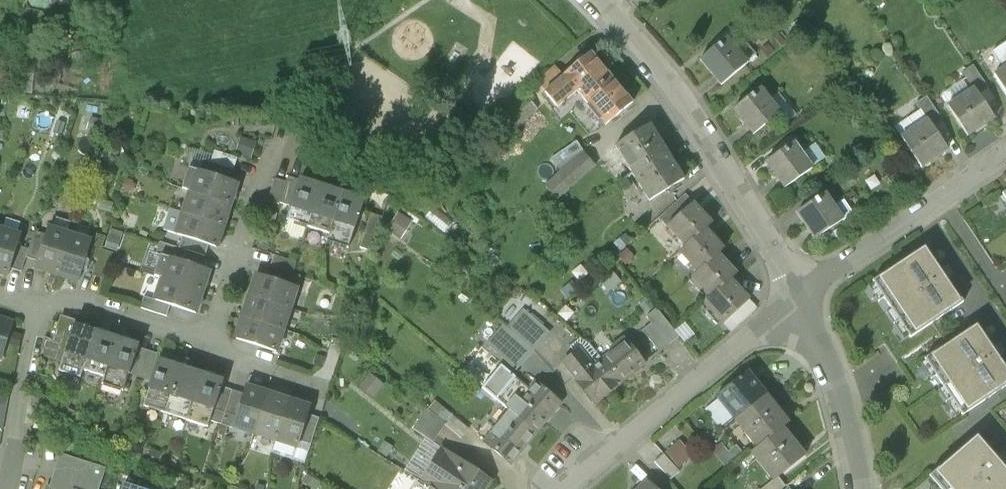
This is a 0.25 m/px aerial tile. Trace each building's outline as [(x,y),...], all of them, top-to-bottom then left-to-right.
[(726,38),(699,60),(720,85),(747,63),(726,38)] [(577,91),(585,101),(612,79),(592,54),(563,77),(544,93),(556,108),(577,91)] [(963,72),(973,88),(978,95),(988,89),(972,65),(963,72)] [(993,74),(1005,94),(1005,65),(993,74)] [(535,82),(544,93),(563,77),(554,66),(535,82)] [(631,103),(612,79),(585,101),(604,125),(631,103)] [(973,88),(947,105),(967,135),(993,118),(978,95),(973,88)] [(734,109),(753,134),(779,114),(760,89),(734,109)] [(916,103),(927,118),(932,126),(942,119),(926,96),(916,103)] [(523,123),(537,110),(525,97),(511,110),(523,123)] [(927,118),(901,136),(921,166),(947,149),(932,126),(927,118)] [(615,149),(632,175),(667,153),(650,127),(615,149)] [(257,143),(242,138),(237,154),(252,159),(257,143)] [(551,158),(560,172),(583,152),(576,142),(551,158)] [(794,143),(766,162),(784,188),(812,169),(794,143)] [(216,152),(212,164),(234,171),(238,159),(216,152)] [(594,165),(583,152),(560,172),(556,175),(567,188),(594,165)] [(683,180),(667,153),(632,175),(649,202),(683,180)] [(231,182),(234,171),(212,164),(204,162),(201,172),(231,182)] [(186,191),(192,193),(233,206),(240,185),(231,182),(201,172),(192,170),(186,191)] [(287,178),(285,184),(279,203),(291,206),(298,182),(287,178)] [(278,206),(279,203),(285,184),(273,180),(267,202),(278,206)] [(286,222),(308,229),(320,188),(298,182),(291,206),(286,222)] [(308,229),(329,235),(341,195),(320,188),(308,229)] [(226,228),(233,206),(192,193),(185,214),(226,228)] [(659,217),(666,226),(693,202),(685,194),(659,217)] [(826,194),(796,213),(814,239),(843,220),(826,194)] [(363,201),(341,195),(329,235),(331,236),(330,240),(349,246),(363,201)] [(114,204),(104,200),(101,209),(112,213),(114,204)] [(666,226),(684,246),(705,227),(711,222),(693,202),(666,226)] [(219,248),(226,228),(185,214),(178,235),(182,237),(210,245),(219,248)] [(371,214),(359,248),(371,251),(382,218),(371,214)] [(35,267),(56,274),(68,234),(48,227),(46,235),(37,262),(35,267)] [(678,251),(697,271),(718,253),(723,247),(705,227),(684,246),(678,251)] [(0,229),(0,273),(6,275),(19,235),(0,229)] [(123,233),(112,230),(106,247),(117,251),(123,233)] [(35,232),(29,250),(26,258),(37,262),(46,235),(35,232)] [(89,240),(68,234),(56,274),(76,280),(89,240)] [(105,237),(94,234),(88,256),(98,259),(92,276),(104,279),(112,254),(101,250),(105,237)] [(629,242),(624,236),(616,243),(621,249),(629,242)] [(182,237),(179,248),(187,251),(206,257),(210,245),(182,237)] [(184,262),(187,251),(179,248),(160,242),(156,254),(163,256),(184,262)] [(925,246),(872,282),(909,338),(963,303),(925,246)] [(22,273),(26,258),(29,250),(18,247),(11,269),(22,273)] [(691,277),(709,297),(730,278),(736,273),(718,253),(697,271),(691,277)] [(156,277),(163,279),(204,292),(210,271),(184,262),(163,256),(156,277)] [(274,256),(270,267),(289,274),(292,274),(296,263),(274,256)] [(597,268),(589,259),(572,272),(580,282),(597,268)] [(286,285),(289,274),(270,267),(267,266),(263,278),(286,285)] [(620,281),(607,267),(595,278),(607,292),(620,281)] [(253,274),(246,296),(288,309),(295,288),(286,285),(263,278),(253,274)] [(748,299),(730,278),(709,297),(703,302),(721,322),(748,299)] [(197,314),(204,292),(163,279),(156,301),(171,306),(197,314)] [(246,296),(240,317),(281,330),(288,309),(246,296)] [(171,306),(156,301),(145,297),(141,309),(168,317),(171,306)] [(756,308),(748,299),(721,322),(730,332),(756,308)] [(646,312),(654,306),(648,300),(641,306),(646,312)] [(641,330),(659,352),(678,336),(656,308),(646,317),(651,323),(641,330)] [(497,351),(516,368),(549,333),(522,309),(506,326),(514,333),(497,351)] [(40,356),(62,362),(74,324),(69,323),(70,319),(60,316),(52,341),(46,339),(40,356)] [(274,351),(281,330),(240,317),(233,338),(274,351)] [(2,358),(13,323),(0,319),(0,358),(2,358)] [(80,375),(85,359),(93,331),(74,324),(62,362),(59,369),(80,375)] [(924,360),(961,416),(1005,386),(1005,367),(977,324),(924,360)] [(117,338),(93,331),(85,359),(108,367),(117,338)] [(616,348),(598,363),(617,386),(645,364),(623,337),(613,344),(616,348)] [(137,345),(117,338),(108,367),(102,383),(123,390),(128,374),(136,348),(137,345)] [(160,355),(136,348),(128,374),(152,382),(159,360),(160,355)] [(594,404),(617,386),(598,363),(592,367),(579,349),(561,363),(594,404)] [(144,406),(165,413),(180,366),(159,360),(152,382),(144,406)] [(165,413),(187,420),(201,373),(180,366),(165,413)] [(734,420),(766,395),(747,372),(716,397),(734,420)] [(223,380),(201,373),(187,420),(208,426),(209,422),(220,388),(223,380)] [(372,398),(382,385),(369,374),(359,388),(372,398)] [(533,381),(508,411),(535,433),(560,403),(533,381)] [(232,429),(254,436),(268,393),(246,386),(243,395),(232,429)] [(209,422),(232,429),(243,395),(220,388),(209,422)] [(254,436),(275,443),(289,400),(268,393),(254,436)] [(734,420),(757,448),(782,428),(789,423),(766,395),(734,420)] [(1,431),(8,400),(0,398),(0,430),(1,431)] [(311,407),(289,400),(275,443),(297,450),(298,445),(308,416),(311,407)] [(467,431),(434,401),(425,411),(444,423),(460,438),(467,431)] [(431,442),(444,423),(425,411),(413,429),(431,442)] [(510,463),(535,433),(508,411),(483,441),(510,463)] [(33,415),(30,419),(40,424),(43,419),(33,415)] [(318,419),(308,416),(298,445),(308,448),(318,419)] [(804,456),(782,428),(757,448),(751,453),(774,481),(780,477),(804,456)] [(929,477),(939,488),(1005,488),(1005,468),(977,435),(929,477)] [(692,456),(678,441),(665,453),(678,468),(692,456)] [(728,453),(721,444),(712,451),(719,461),(728,453)] [(432,488),(487,488),(492,482),(441,448),(420,480),(431,488),(432,488)] [(162,454),(153,449),(150,455),(159,460),(162,454)] [(678,471),(662,453),(654,462),(670,479),(678,471)] [(52,488),(100,488),(105,472),(62,458),(52,488)] [(789,487),(780,477),(774,481),(765,488),(786,488),(789,487)] [(648,481),(640,488),(656,488),(648,481)]
